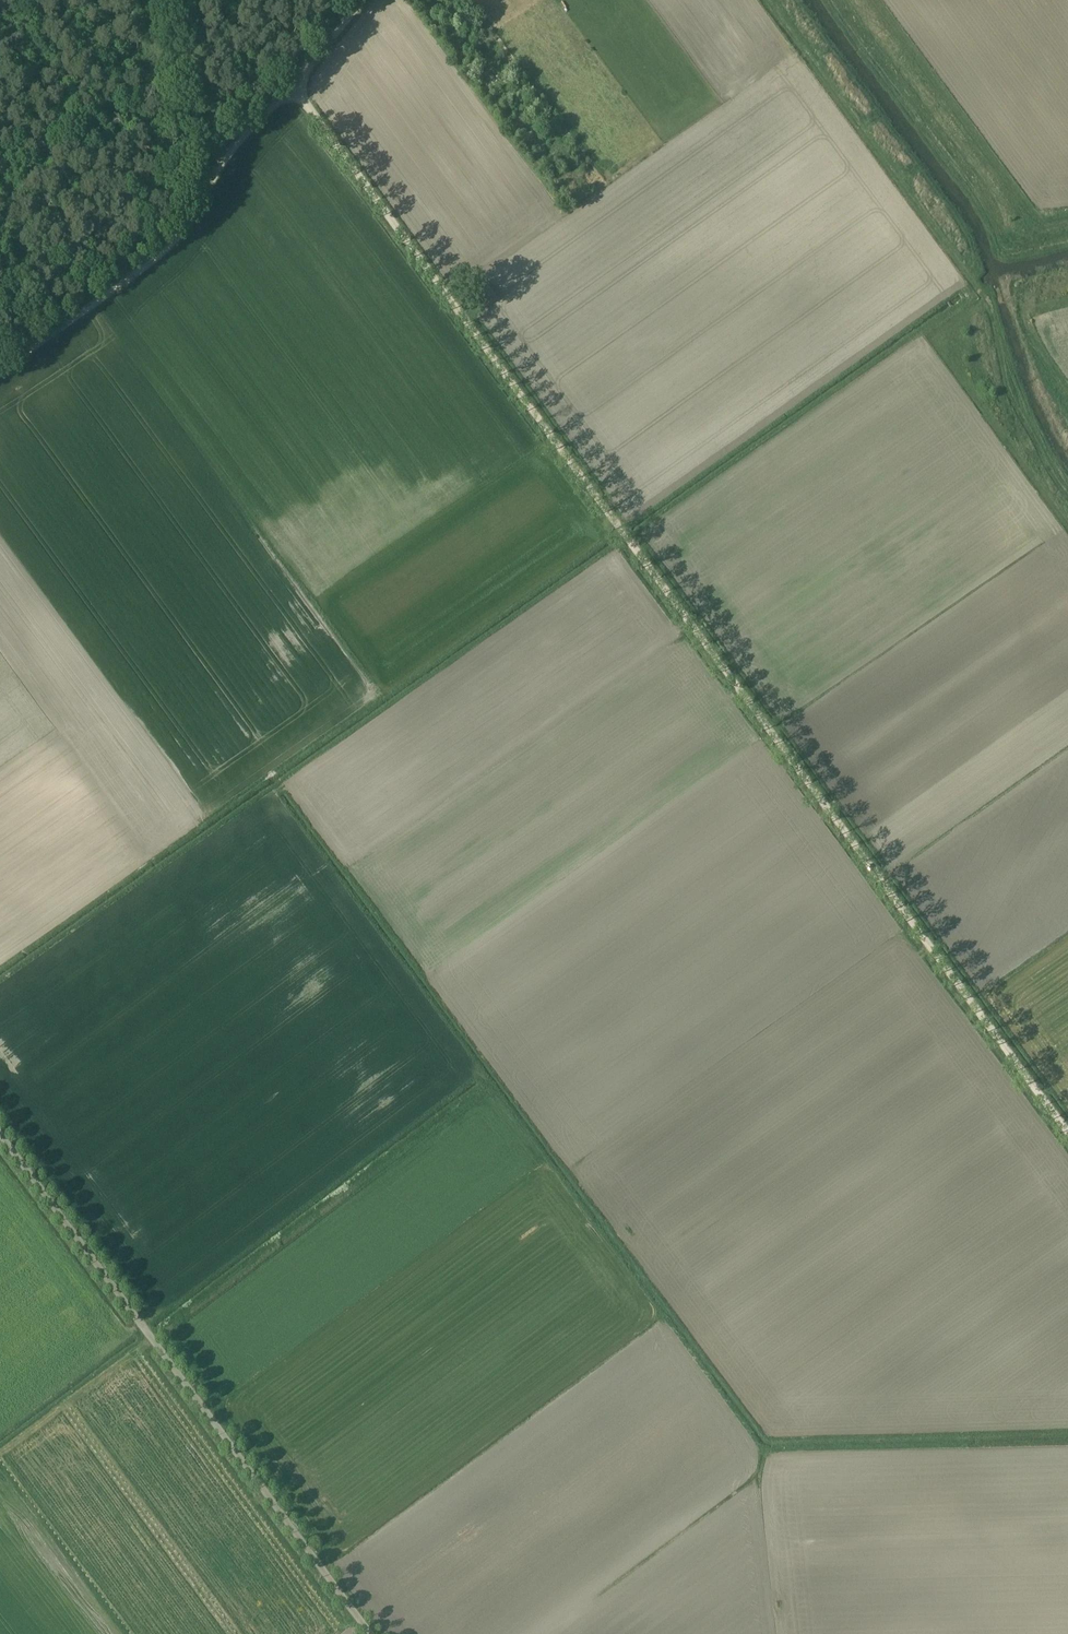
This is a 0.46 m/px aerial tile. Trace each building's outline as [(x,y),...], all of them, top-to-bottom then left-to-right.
[(483,307),(495,301),(486,283),(474,289),(483,307)]
